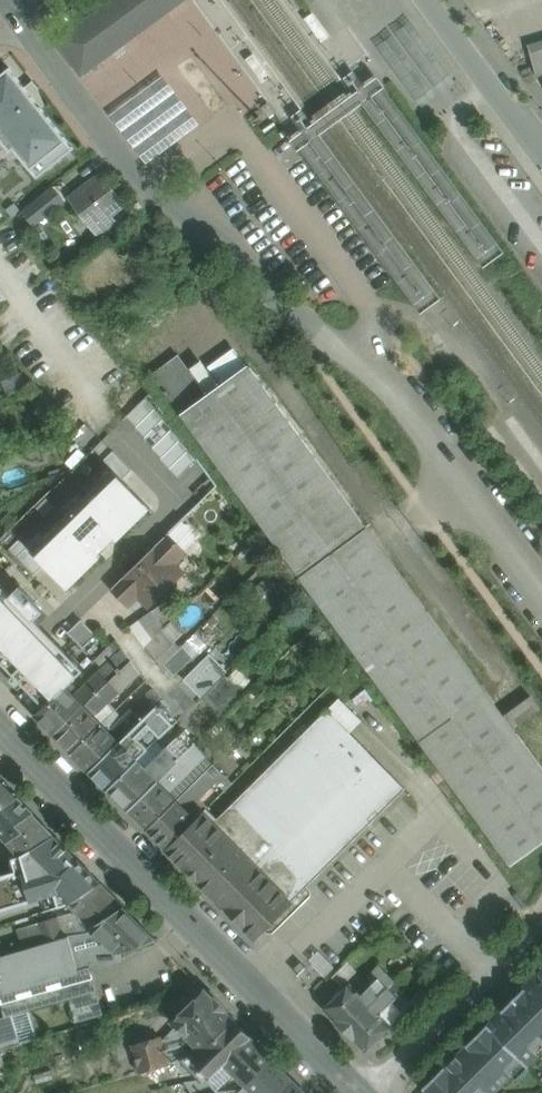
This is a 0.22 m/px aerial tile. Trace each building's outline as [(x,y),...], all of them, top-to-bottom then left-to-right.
[(55,39),(82,76),(184,0),(107,0),(55,39)] [(528,45),(537,75),(541,73),(541,41),(528,45)] [(14,149),(38,178),(74,149),(10,68),(0,75),(0,160),(14,149)] [(100,175),(70,198),(93,228),(123,205),(100,175)] [(19,212),(29,226),(61,203),(51,189),(19,212)] [(207,395),(178,355),(152,374),(181,414),(207,395)] [(243,361),(237,360),(218,373),(217,380),(221,385),(207,395),(181,414),(302,578),(368,530),(248,365),(247,366),(243,361)] [(142,397),(123,412),(166,466),(176,458),(182,465),(190,458),(174,439),(175,438),(142,397)] [(113,473),(101,485),(99,484),(83,500),(85,501),(68,517),(67,515),(44,537),(47,541),(36,552),(32,549),(30,551),(51,572),(68,589),(151,508),(115,472),(114,472),(114,471),(113,470),(113,472),(112,472),(112,471),(111,472),(113,473)] [(182,521),(130,572),(113,588),(128,604),(138,595),(148,606),(183,573),(174,564),(185,553),(183,552),(196,539),(196,535),(191,531),(192,527),(189,524),(185,524),(182,521)] [(368,530),(302,578),(419,738),(422,736),(423,737),(486,691),(368,530)] [(0,596),(0,644),(53,699),(77,675),(0,596)] [(165,602),(130,627),(145,647),(176,615),(165,602)] [(163,630),(145,647),(156,662),(174,644),(163,630)] [(116,639),(96,659),(101,664),(121,646),(116,639)] [(184,647),(165,665),(175,676),(194,659),(184,647)] [(124,650),(101,671),(109,681),(116,674),(120,671),(125,666),(131,660),(124,650)] [(176,679),(194,697),(223,669),(205,651),(176,679)] [(137,666),(131,660),(125,666),(130,671),(137,666)] [(101,671),(75,696),(84,705),(100,690),(110,681),(109,681),(101,671)] [(127,678),(120,671),(116,674),(124,682),(127,678)] [(124,682),(116,674),(110,681),(120,691),(127,684),(124,682)] [(223,677),(201,699),(216,715),(239,692),(223,677)] [(120,691),(110,681),(100,690),(111,701),(120,691)] [(67,688),(37,717),(54,734),(84,705),(75,696),(67,688)] [(100,690),(84,705),(95,716),(111,701),(100,690)] [(154,690),(139,704),(138,704),(133,708),(144,719),(162,700),(154,690)] [(504,716),(486,691),(423,737),(422,736),(419,738),(438,765),(429,771),(438,783),(447,777),(512,865),(541,843),(541,768),(513,728),(540,709),(530,696),(504,716)] [(162,700),(144,719),(154,729),(171,713),(162,700)] [(84,705),(54,734),(72,753),(102,723),(95,716),(84,705)] [(133,708),(110,731),(120,742),(144,719),(133,708)] [(327,710),(218,819),(207,808),(203,812),(203,813),(247,857),(291,902),(405,789),(327,710)] [(154,729),(144,719),(120,742),(138,760),(139,761),(160,739),(152,731),(154,729)] [(102,723),(72,753),(90,772),(120,742),(110,731),(102,723)] [(184,732),(169,747),(181,758),(196,743),(184,732)] [(280,735),(235,778),(241,784),(286,742),(280,735)] [(120,742),(90,772),(108,790),(138,760),(120,742)] [(196,743),(181,758),(192,770),(207,755),(196,743)] [(169,747),(147,769),(159,781),(181,758),(169,747)] [(170,792),(177,799),(192,784),(213,763),(207,755),(192,770),(170,792)] [(181,758),(159,781),(170,792),(192,770),(181,758)] [(138,760),(108,790),(129,811),(159,781),(147,769),(139,761),(138,760)] [(213,763),(192,784),(202,795),(223,774),(213,763)] [(0,780),(0,809),(17,798),(0,780)] [(159,781),(129,811),(148,830),(178,800),(177,799),(170,792),(159,781)] [(192,784),(177,799),(178,800),(187,810),(202,795),(192,784)] [(0,809),(0,831),(2,833),(9,840),(22,832),(17,824),(32,814),(17,798),(0,809)] [(178,800),(148,830),(167,849),(196,819),(187,810),(178,800)] [(211,894),(247,857),(203,813),(203,812),(196,819),(167,849),(211,894)] [(32,814),(17,824),(22,832),(9,840),(21,855),(54,836),(32,814)] [(21,855),(9,840),(2,833),(0,834),(0,840),(6,847),(0,849),(0,861),(21,855)] [(78,860),(54,836),(21,855),(45,880),(78,860)] [(247,857),(211,894),(255,938),(291,902),(247,857)] [(78,860),(45,880),(55,890),(68,904),(101,884),(78,860)] [(10,891),(8,884),(12,882),(13,880),(27,876),(29,885),(33,883),(29,869),(0,875),(0,886),(3,893),(7,892),(10,891)] [(13,880),(12,882),(8,884),(10,891),(29,885),(27,876),(13,880)] [(55,890),(45,880),(33,883),(37,895),(55,890)] [(37,895),(33,883),(29,885),(10,891),(7,892),(10,905),(37,897),(37,895)] [(101,884),(68,904),(92,928),(94,930),(126,909),(101,884)] [(126,909),(94,930),(116,953),(118,953),(136,947),(154,939),(155,939),(126,909)] [(46,943),(66,938),(58,917),(37,923),(46,943)] [(37,923),(16,930),(18,935),(0,940),(0,957),(46,943),(37,923)] [(92,928),(86,933),(69,936),(69,937),(78,970),(91,966),(119,958),(118,953),(116,953),(94,930),(92,928)] [(78,970),(69,937),(66,938),(46,943),(0,957),(0,992),(11,989),(15,1002),(68,987),(64,974),(78,970)] [(397,957),(385,945),(369,960),(382,972),(397,957)] [(382,972),(361,993),(371,1004),(388,987),(408,968),(397,957),(382,972)] [(15,1002),(11,989),(0,992),(0,994),(6,1017),(70,999),(77,1022),(103,1015),(91,966),(78,970),(64,974),(68,987),(15,1002)] [(350,982),(323,1008),(344,1030),(371,1004),(361,993),(350,982)] [(531,994),(524,987),(513,999),(541,1028),(541,982),(531,994)] [(388,987),(371,1004),(380,1013),(397,996),(388,987)] [(205,989),(172,1021),(172,1022),(176,1026),(162,1041),(161,1037),(132,1045),(140,1072),(172,1063),(190,1055),(207,1046),(235,1020),(205,989)] [(429,1004),(418,994),(401,1012),(411,1022),(429,1004)] [(513,999),(501,1010),(508,1016),(494,1030),(488,1023),(487,1024),(529,1066),(530,1065),(529,1064),(539,1054),(534,1049),(541,1041),(541,1028),(513,999)] [(344,1030),(365,1050),(391,1024),(380,1013),(371,1004),(344,1030)] [(0,1020),(0,1050),(21,1044),(18,1035),(12,1016),(0,1020)] [(252,1038),(235,1020),(207,1046),(190,1055),(211,1077),(225,1064),(252,1038)] [(445,1067),(444,1066),(427,1083),(428,1085),(429,1085),(437,1092),(463,1092),(476,1080),(490,1092),(493,1092),(512,1074),(509,1071),(521,1060),(528,1067),(529,1066),(487,1024),(467,1044),(445,1067)] [(31,1031),(18,1035),(21,1044),(33,1040),(31,1031)] [(273,1059),(252,1038),(225,1064),(246,1086),(273,1059)] [(273,1059),(246,1086),(253,1092),(277,1092),(292,1078),(273,1059)] [(186,1082),(193,1092),(215,1092),(217,1092),(208,1078),(186,1082)] [(292,1078),(277,1092),(306,1092),(292,1078)]
